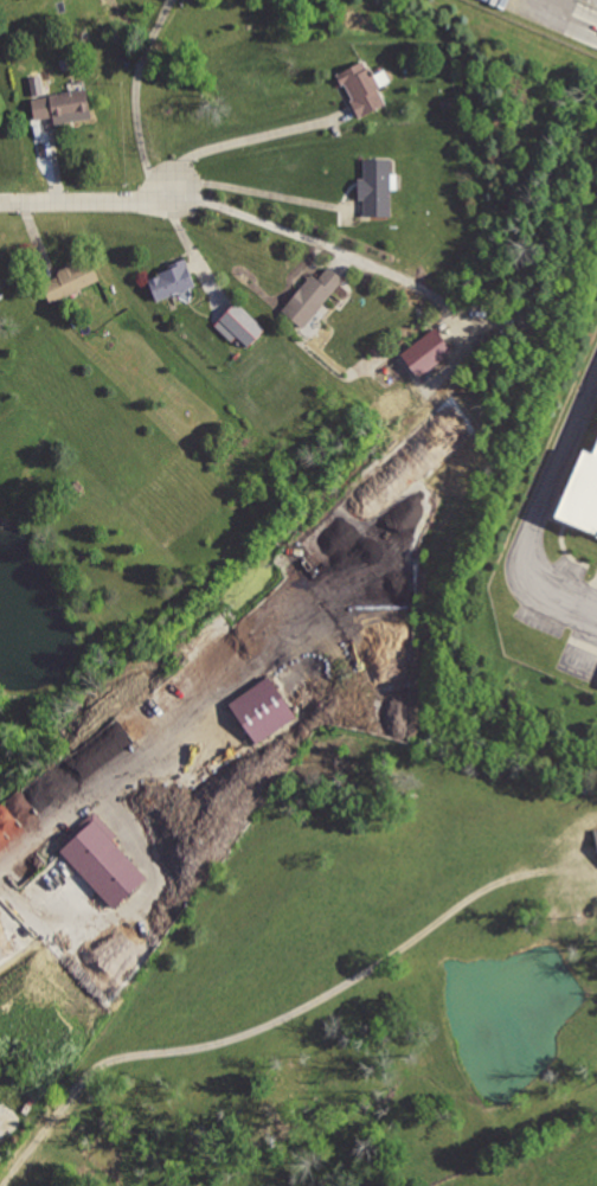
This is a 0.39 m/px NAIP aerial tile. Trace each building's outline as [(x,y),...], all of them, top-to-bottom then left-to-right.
[(339,73),(357,109),(361,118),(390,104),(368,59),(339,73)] [(33,98),(38,120),(54,116),(56,121),(92,113),(85,86),(33,98)] [(365,160),(365,179),(360,179),(360,199),(367,199),(367,218),(393,218),(393,159),(365,160)] [(43,284),(53,306),(103,280),(90,254),(59,269),(62,274),(43,284)] [(149,278),(156,299),(197,284),(187,258),(162,267),(166,273),(149,278)] [(315,274),(281,312),(302,332),(347,281),(332,267),(322,277),(315,274)] [(232,341),(237,336),(249,347),(266,328),(236,301),(215,324),(232,341)] [(401,353),(418,376),(454,351),(437,327),(401,353)] [(586,445),(553,524),(596,542),(596,449),(586,445)] [(230,702),(257,743),(297,716),(270,675),(230,702)] [(74,829),(79,834),(60,850),(114,908),(150,875),(92,813),(74,829)]
